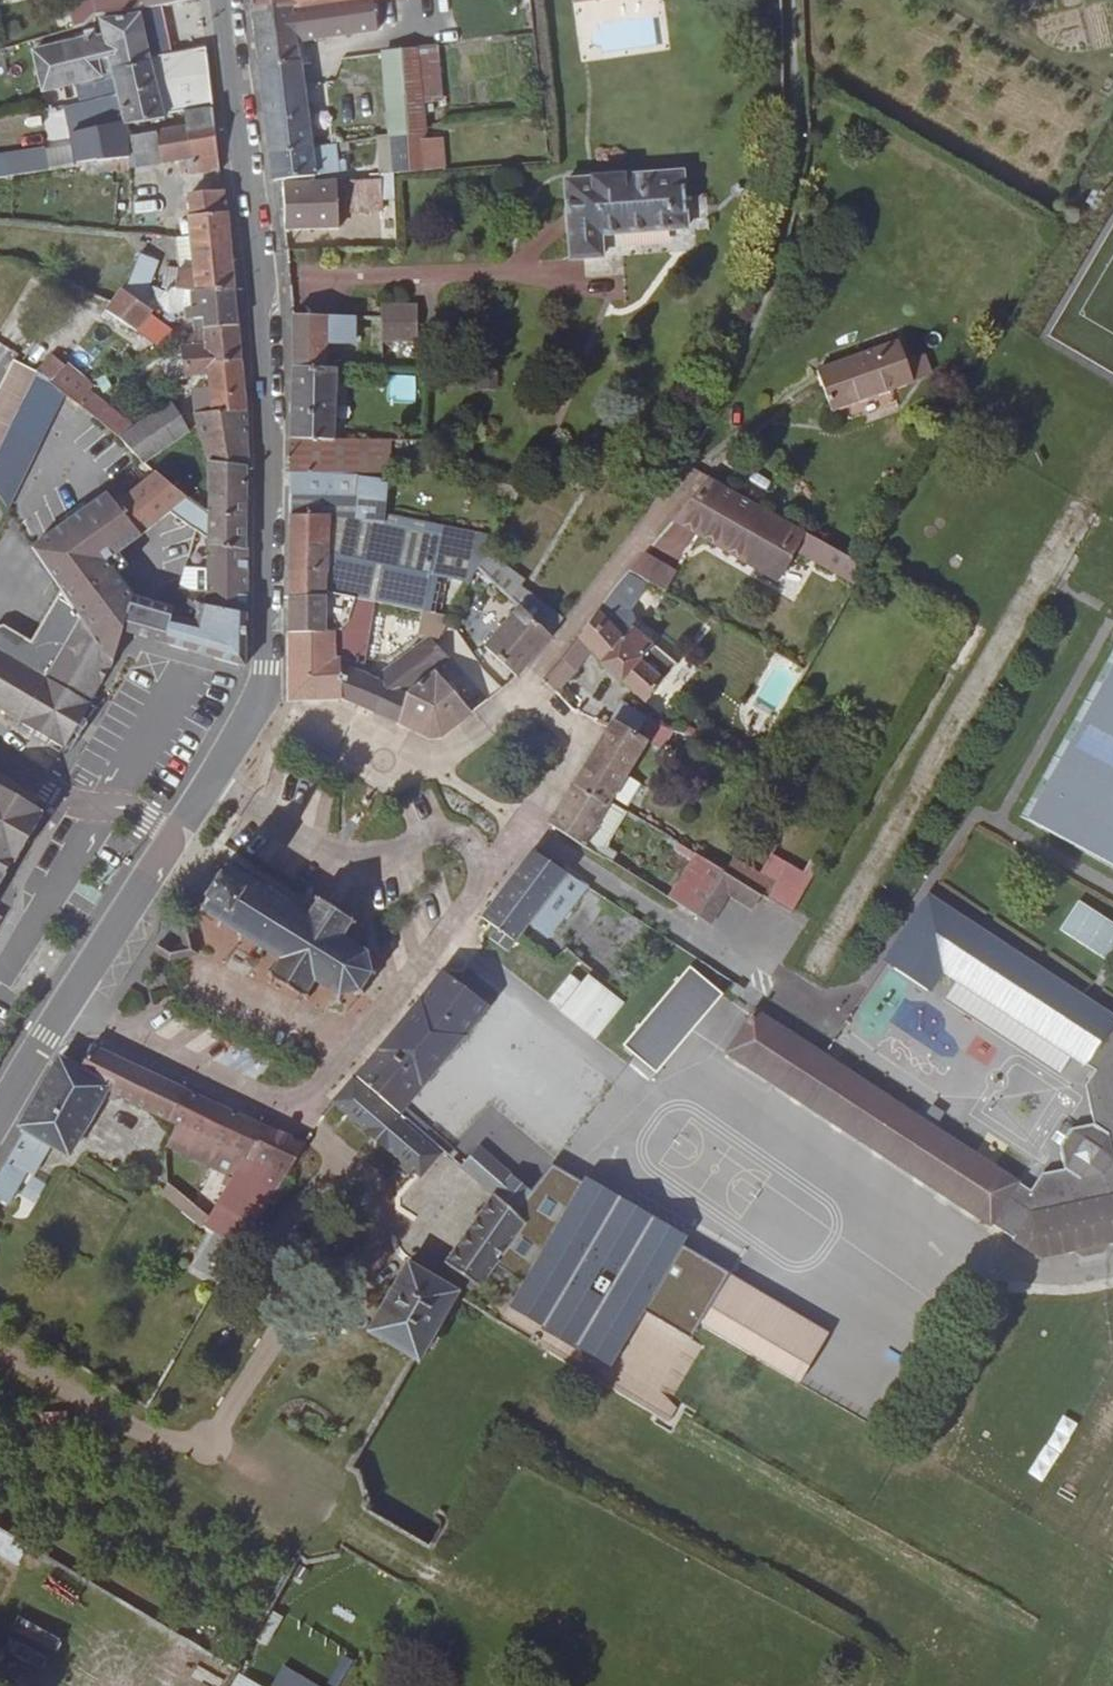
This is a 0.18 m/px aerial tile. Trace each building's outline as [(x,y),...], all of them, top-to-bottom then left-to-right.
[(84,24),(96,15),(93,0),(72,10),(75,27),(84,24)] [(93,0),(96,15),(139,9),(161,6),(185,0),(95,0),(93,0)] [(326,0),(250,0),(251,10),(326,0)] [(251,10),(255,45),(258,64),(299,59),(295,35),(360,26),(356,0),(326,0),(251,10)] [(96,161),(128,157),(127,136),(130,135),(128,125),(165,116),(165,115),(184,111),(184,114),(212,107),(210,83),(206,46),(171,55),(161,6),(139,9),(140,14),(100,21),(102,27),(103,34),(94,36),(93,30),(78,34),(79,39),(33,51),(43,90),(80,80),(85,102),(96,161)] [(94,36),(103,34),(102,27),(93,30),(94,36)] [(416,49),(419,75),(422,102),(443,100),(438,47),(416,49)] [(419,75),(416,49),(383,53),(385,76),(419,75)] [(299,59),(258,64),(263,104),(269,154),(311,147),(305,102),(309,101),(307,86),(303,87),(299,59)] [(423,132),(425,132),(422,102),(419,75),(385,76),(390,135),(423,132)] [(96,161),(85,102),(67,106),(80,163),(96,161)] [(212,107),(184,114),(186,124),(213,120),(212,107)] [(217,151),(213,120),(186,124),(186,126),(190,156),(217,151)] [(218,168),(217,151),(190,156),(186,126),(150,132),(153,163),(185,157),(187,173),(218,168)] [(127,136),(128,157),(128,167),(153,163),(150,132),(130,135),(127,136)] [(444,168),(440,136),(423,138),(423,132),(390,135),(392,172),(444,168)] [(392,172),(390,135),(377,137),(379,173),(392,172)] [(337,161),(335,151),(348,149),(347,142),(311,147),(269,154),(271,173),(272,181),(345,170),(343,160),(337,161)] [(128,167),(128,157),(96,161),(98,172),(128,167)] [(684,194),(682,171),(566,180),(572,258),(584,257),(603,256),(601,233),(687,227),(684,194)] [(380,179),(282,182),(283,216),(284,229),(338,227),(337,210),(382,208),(380,179)] [(224,189),(221,189),(190,192),(192,215),(188,215),(190,235),(190,244),(229,240),(226,212),(224,189)] [(231,264),(229,240),(190,244),(190,235),(175,236),(178,269),(165,268),(163,288),(166,288),(194,292),(234,288),(231,264)] [(121,288),(151,309),(157,301),(163,293),(147,282),(157,259),(139,252),(127,281),(121,288)] [(147,314),(151,309),(121,288),(111,302),(105,310),(135,330),(147,314)] [(235,306),(234,288),(194,292),(166,288),(163,293),(157,301),(168,315),(192,308),(195,328),(237,324),(235,306)] [(415,339),(414,305),(381,304),(381,316),(381,340),(415,339)] [(352,315),(292,313),(291,339),(291,366),(323,367),(323,361),(324,340),(352,341),(352,315)] [(181,337),(147,314),(135,330),(159,347),(181,337)] [(181,337),(185,375),(208,372),(207,363),(240,358),(239,344),(237,324),(195,328),(195,331),(181,337)] [(906,363),(898,341),(816,369),(830,410),(912,381),(911,378),(906,363)] [(117,359),(122,364),(131,361),(127,352),(117,359)] [(36,370),(37,370),(50,380),(64,363),(52,354),(36,370)] [(928,372),(922,356),(906,363),(911,378),(928,372)] [(246,437),(244,394),(240,358),(207,363),(208,372),(210,388),(193,389),(195,413),(198,423),(202,439),(246,437)] [(37,370),(36,370),(13,359),(0,384),(0,444),(13,418),(37,370)] [(64,363),(50,380),(48,382),(120,437),(133,428),(84,386),(90,381),(67,361),(64,363)] [(323,367),(291,366),(290,400),(290,472),(358,476),(376,477),(385,479),(386,456),(357,455),(357,438),(332,438),(335,362),(323,361),(323,367)] [(416,403),(415,375),(387,375),(388,404),(416,403)] [(142,461),(187,431),(180,420),(169,403),(133,428),(120,437),(135,454),(142,461)] [(191,427),(184,417),(180,420),(187,431),(191,427)] [(247,450),(246,437),(202,439),(208,461),(245,467),(247,468),(247,450)] [(357,455),(386,456),(387,438),(357,438),(357,455)] [(142,461),(135,454),(126,461),(143,481),(152,473),(142,461)] [(245,488),(245,467),(208,461),(207,511),(207,539),(207,544),(244,548),(244,531),(245,488)] [(119,506),(141,533),(169,510),(186,524),(197,503),(154,472),(152,473),(143,481),(124,497),(120,492),(110,500),(117,508),(119,506)] [(358,476),(290,472),(290,495),(356,498),(358,476)] [(372,511),(376,477),(358,476),(356,498),(355,507),(372,511)] [(840,551),(708,476),(707,478),(671,519),(777,581),(794,550),(830,570),(840,551)] [(521,487),(486,478),(483,490),(515,498),(521,487)] [(350,621),(356,597),(393,604),(407,529),(354,519),(355,507),(356,498),(290,495),(289,559),(289,615),(289,631),(335,630),(342,630),(350,621)] [(117,508),(110,500),(96,512),(100,517),(92,523),(117,554),(141,533),(119,506),(117,508)] [(186,524),(194,530),(207,539),(207,511),(197,503),(186,524)] [(407,529),(409,518),(372,511),(355,507),(354,519),(407,529)] [(478,566),(485,551),(494,536),(409,518),(407,529),(437,535),(430,574),(470,580),(478,566)] [(430,574),(437,535),(407,529),(393,604),(423,610),(430,574)] [(246,548),(244,548),(207,544),(206,568),(184,566),(171,617),(195,621),(197,603),(246,612),(246,596),(246,570),(246,548)] [(518,605),(550,635),(562,620),(519,585),(523,580),(485,551),(478,566),(518,605)] [(840,551),(830,570),(856,584),(866,566),(840,551)] [(675,570),(643,552),(628,571),(663,590),(675,570)] [(599,604),(615,621),(646,592),(631,575),(599,604)] [(118,644),(122,631),(123,628),(87,577),(64,593),(112,664),(118,644)] [(20,721),(49,739),(63,747),(73,732),(78,736),(87,721),(82,717),(91,703),(89,702),(112,664),(64,593),(61,588),(46,614),(55,620),(37,650),(28,645),(31,640),(3,624),(0,624),(0,709),(20,721)] [(243,666),(246,612),(197,603),(195,621),(171,617),(164,643),(243,666)] [(522,669),(550,635),(518,605),(485,646),(515,675),(516,676),(522,669)] [(677,663),(632,626),(623,635),(597,610),(576,637),(589,650),(600,662),(600,663),(645,702),(677,663)] [(37,650),(55,620),(46,614),(31,640),(28,645),(37,650)] [(436,641),(448,619),(450,615),(440,614),(432,636),(436,641)] [(341,668),(340,660),(348,659),(347,645),(333,646),(335,630),(289,631),(288,700),(313,699),(343,698),(358,704),(362,673),(348,669),(348,667),(341,668)] [(370,710),(398,722),(405,692),(435,669),(450,658),(436,641),(432,636),(379,674),(378,680),(370,710)] [(563,655),(576,669),(589,650),(576,637),(563,655)] [(563,655),(542,678),(555,692),(576,669),(563,655)] [(753,696),(778,713),(805,672),(779,655),(770,668),(771,669),(753,696)] [(432,737),(441,735),(455,724),(471,712),(435,669),(405,692),(398,722),(432,737)] [(362,673),(358,704),(370,710),(378,680),(362,673)] [(1035,817),(1112,860),(1112,677),(1035,817)] [(91,703),(82,717),(87,721),(96,706),(91,703)] [(635,736),(645,718),(621,704),(611,721),(635,736)] [(660,750),(673,728),(645,718),(635,736),(611,721),(608,726),(581,770),(573,783),(607,805),(610,800),(645,741),(660,750)] [(16,727),(46,745),(49,739),(20,721),(16,727)] [(69,751),(78,736),(73,732),(63,747),(69,751)] [(561,802),(549,823),(604,858),(605,856),(612,861),(616,855),(603,846),(625,809),(610,800),(607,805),(573,783),(561,802)] [(8,867),(12,861),(14,862),(43,815),(40,813),(41,810),(0,786),(0,881),(8,867)] [(697,853),(677,840),(672,848),(692,861),(697,853)] [(490,906),(482,917),(490,923),(496,927),(515,940),(517,936),(529,921),(547,935),(586,885),(532,850),(524,861),(505,886),(490,906)] [(724,871),(697,853),(692,861),(669,897),(696,915),(724,871)] [(762,896),(790,914),(810,880),(801,875),(771,854),(758,874),(733,858),(724,871),(762,896)] [(357,991),(360,996),(364,993),(364,992),(374,976),(375,976),(375,971),(369,970),(366,954),(371,951),(369,947),(363,951),(340,936),(349,922),(354,925),(356,922),(351,919),(354,914),(351,912),(348,917),(323,901),(326,896),(322,894),(319,899),(314,896),(312,900),(317,903),(309,916),(291,905),(294,899),(291,897),(287,902),(271,892),(274,887),(271,885),(268,889),(250,879),(253,874),(250,871),(247,877),(231,867),(235,862),(232,860),(228,865),(225,863),(223,867),(226,869),(222,875),(218,873),(215,877),(219,880),(210,894),(206,892),(204,896),(207,898),(203,905),(201,903),(198,907),(201,908),(198,914),(201,916),(205,911),(220,920),(217,926),(220,928),(224,923),(241,934),(238,939),(241,941),(244,935),(261,946),(257,951),(260,953),(264,947),(281,958),(273,973),(268,969),(265,973),(271,976),(268,981),(271,983),(274,979),(300,994),(297,999),(300,1001),(303,996),(307,999),(310,996),(305,993),(313,979),(336,993),(335,1000),(339,1001),(340,995),(357,991)] [(819,865),(811,860),(801,875),(810,880),(819,865)] [(724,871),(696,915),(709,923),(728,894),(752,910),(762,896),(724,871)] [(926,896),(884,961),(928,989),(941,969),(1094,1068),(1084,1084),(1093,1122),(1069,1128),(1059,1144),(1063,1168),(1040,1173),(1030,1189),(823,1054),(754,1009),(726,1052),(989,1224),(990,1223),(1015,1238),(1014,1240),(1041,1258),(1075,1250),(1083,1256),(1103,1251),(1107,1242),(1112,1241),(1112,1020),(1112,1019),(1112,1018),(926,896)] [(1076,899),(1058,927),(1112,962),(1112,923),(1076,899)] [(171,947),(161,941),(155,951),(168,959),(197,953),(191,924),(177,916),(171,926),(181,932),(183,945),(171,947)] [(515,940),(496,927),(489,938),(507,950),(515,940)] [(592,951),(574,937),(565,948),(577,957),(580,960),(583,963),(592,951)] [(565,948),(551,963),(563,973),(577,957),(565,948)] [(577,957),(563,973),(567,976),(580,960),(577,957)] [(705,980),(691,968),(624,1045),(655,1072),(675,1048),(721,994),(705,980)] [(419,999),(463,1036),(488,1003),(442,971),(419,999)] [(622,1004),(589,976),(562,1009),(595,1036),(622,1004)] [(653,985),(644,978),(629,997),(638,1004),(653,985)] [(743,988),(736,983),(731,990),(737,995),(743,988)] [(984,1071),(999,1050),(910,988),(869,1047),(879,1054),(889,1039),(903,1048),(908,1041),(932,1058),(943,1042),(984,1071)] [(399,1114),(463,1036),(419,999),(366,1064),(356,1076),(399,1114)] [(705,1038),(718,1048),(746,1013),(732,1002),(705,1038)] [(86,1055),(79,1069),(118,1093),(169,1118),(184,1088),(92,1045),(86,1055)] [(0,1172),(0,1198),(9,1203),(27,1172),(33,1176),(51,1145),(68,1155),(103,1094),(113,1101),(118,1093),(79,1069),(60,1057),(19,1126),(25,1130),(0,1172)] [(356,1076),(335,1101),(359,1122),(359,1123),(397,1156),(398,1155),(420,1174),(436,1155),(434,1154),(439,1148),(399,1114),(356,1076)] [(305,1145),(302,1144),(247,1118),(184,1088),(169,1118),(178,1123),(168,1142),(211,1164),(223,1143),(234,1149),(229,1158),(239,1165),(233,1175),(216,1201),(217,1202),(208,1217),(204,1224),(242,1248),(305,1145)] [(342,1112),(336,1106),(330,1113),(337,1118),(342,1112)] [(239,1165),(229,1158),(234,1149),(223,1143),(211,1164),(233,1175),(239,1165)] [(523,1222),(540,1198),(548,1186),(570,1195),(579,1182),(552,1166),(529,1194),(479,1150),(462,1169),(494,1196),(523,1222)] [(548,1186),(540,1198),(523,1222),(700,1324),(729,1274),(731,1272),(683,1245),(687,1238),(584,1177),(579,1182),(570,1195),(548,1186)] [(204,1224),(208,1217),(168,1182),(162,1191),(202,1226),(204,1224)] [(523,1222),(494,1196),(435,1279),(408,1263),(368,1331),(414,1359),(418,1361),(454,1298),(461,1285),(469,1290),(479,1287),(495,1263),(523,1222)] [(700,1324),(523,1222),(495,1263),(523,1280),(507,1308),(610,1367),(644,1311),(761,1380),(790,1398),(799,1381),(700,1324)] [(218,1284),(240,1248),(214,1233),(193,1267),(218,1284)] [(828,1332),(729,1274),(700,1324),(771,1365),(799,1381),(828,1332)] [(29,1545),(0,1528),(0,1555),(17,1565),(29,1545)] [(240,1675),(235,1685),(261,1685),(240,1675)]
